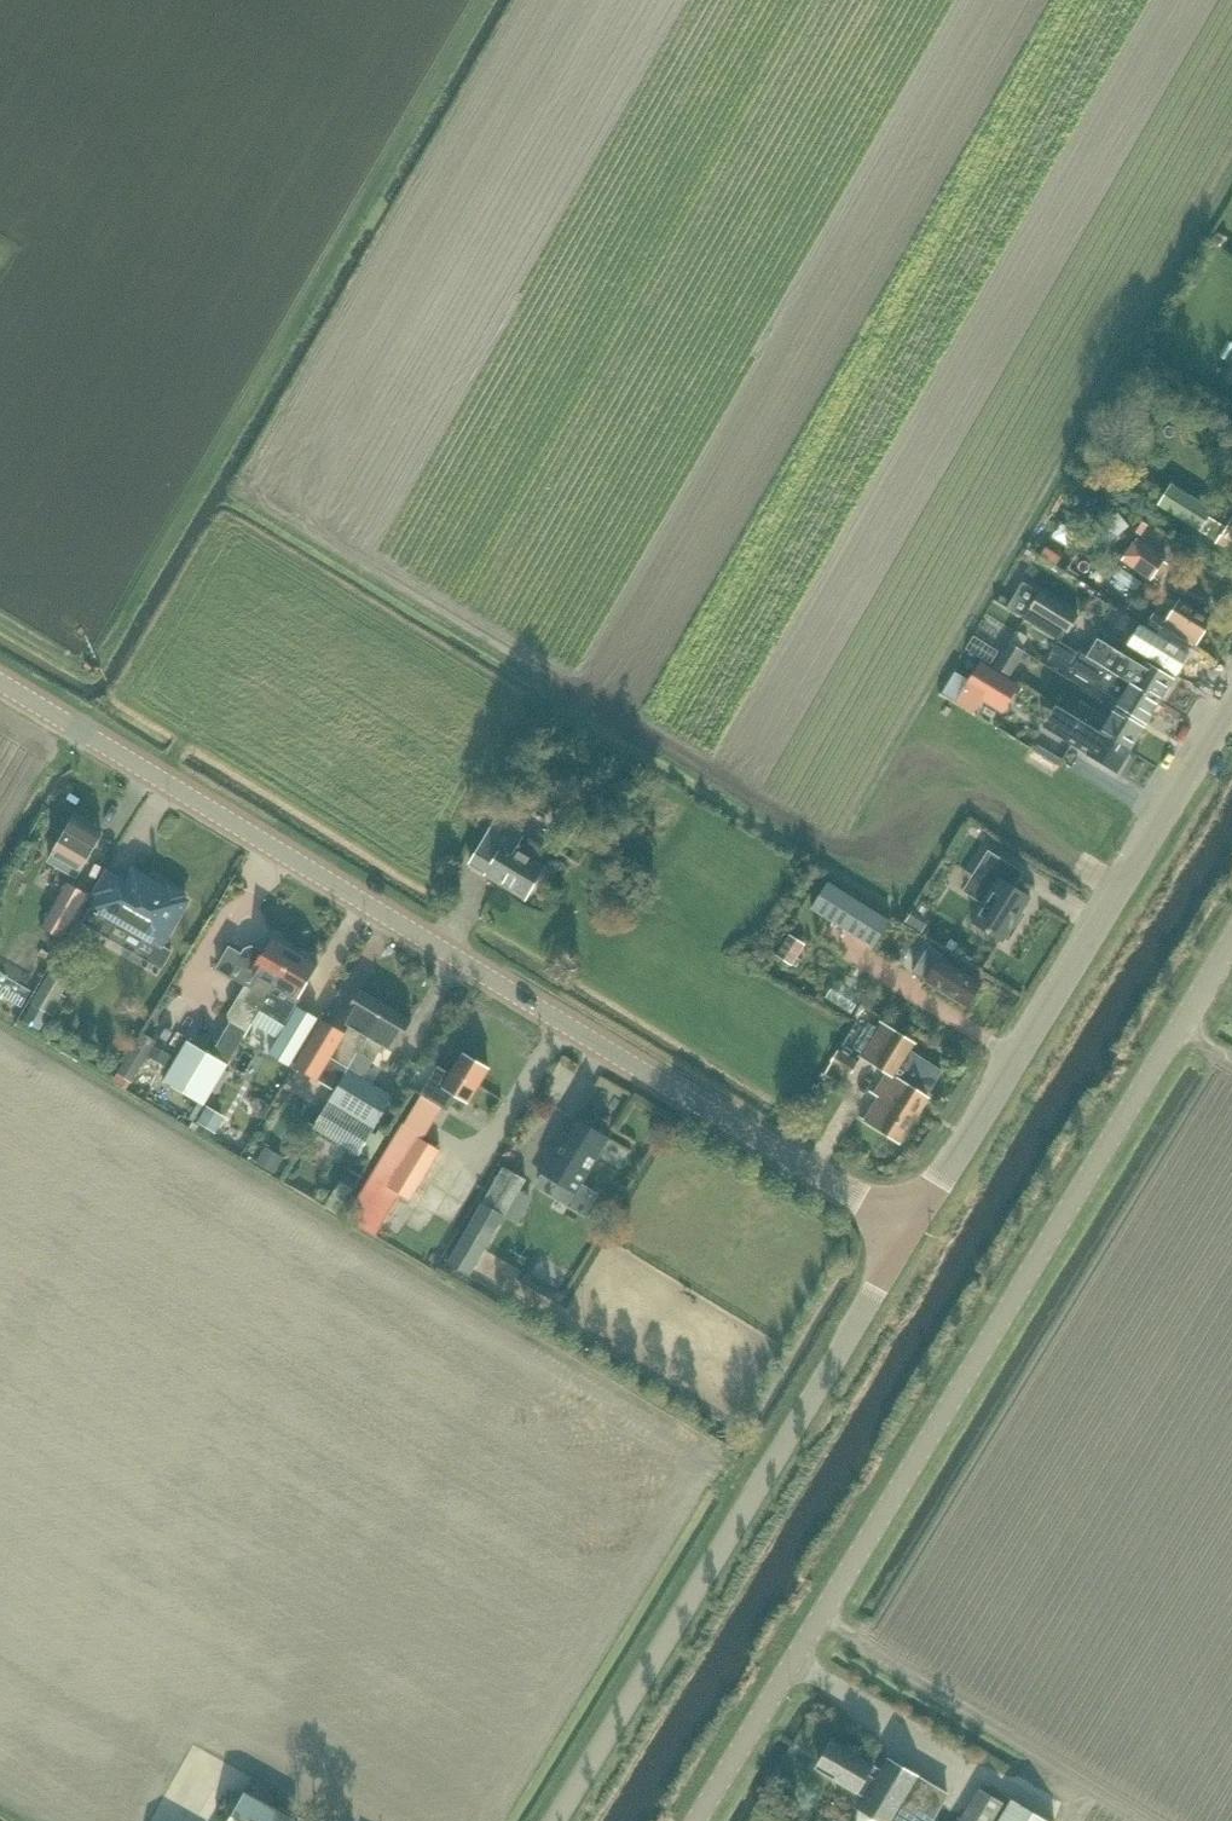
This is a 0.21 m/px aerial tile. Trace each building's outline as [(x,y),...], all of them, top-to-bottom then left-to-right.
[(1222,247),(1227,238),(1219,233),(1214,241),(1222,247)] [(1227,527),(1210,517),(1214,510),(1172,483),(1160,503),(1231,549),(1231,518),(1227,527)] [(1154,581),(1168,559),(1139,540),(1125,562),(1154,581)] [(1078,576),(1094,586),(1100,577),(1083,567),(1078,576)] [(1081,615),(1042,591),(1030,610),(1025,619),(1062,641),(1067,632),(1069,633),(1081,615)] [(1193,651),(1213,618),(1181,599),(1168,618),(1156,611),(1150,622),(1193,651)] [(1178,676),(1192,654),(1114,606),(1099,628),(1178,676)] [(1022,650),(1023,649),(1030,637),(1018,630),(1010,643),(1022,650)] [(1098,639),(1087,656),(1162,702),(1175,679),(1146,662),(1143,666),(1102,641),(1098,639)] [(1027,652),(1023,649),(1022,650),(1010,643),(996,668),(1011,677),(1027,652)] [(1148,724),(1162,702),(1087,656),(1083,653),(1072,671),(1121,700),(1117,705),(1148,724)] [(971,712),(981,697),(1005,712),(1020,686),(982,663),(957,704),(971,712)] [(1069,701),(1064,709),(1132,750),(1146,728),(1117,710),(1112,719),(1084,702),(1080,708),(1069,701)] [(1064,709),(1055,724),(1075,736),(1071,742),(1090,754),(1119,772),(1132,750),(1064,709)] [(63,868),(67,861),(82,870),(104,834),(77,817),(50,860),(63,868)] [(517,850),(521,843),(525,835),(497,818),(470,863),(487,873),(486,876),(527,900),(548,866),(541,862),(548,848),(530,837),(522,852),(517,850)] [(984,904),(974,921),(1005,941),(1007,938),(1012,941),(1021,926),(1017,923),(1033,897),(1016,886),(1025,871),(990,849),(975,873),(996,886),(984,904)] [(102,892),(85,921),(111,936),(120,919),(163,944),(189,900),(186,898),(185,893),(174,886),(169,889),(137,870),(118,901),(102,892)] [(90,894),(72,884),(68,882),(43,927),(65,939),(75,920),(90,894)] [(892,921),(829,882),(813,908),(875,948),(892,921)] [(791,934),(778,955),(791,963),(804,942),(791,934)] [(262,1010),(298,950),(274,936),(266,950),(260,947),(253,946),(247,948),(243,954),(244,962),(249,967),(253,970),(261,974),(253,987),(247,985),(229,1014),(231,1023),(215,1051),(232,1061),(248,1032),(262,1010)] [(930,947),(913,973),(969,1008),(984,984),(942,957),(944,955),(930,947)] [(300,999),(321,964),(298,950),(262,1010),(287,1025),(270,1054),(291,1065),(320,1018),(300,1006),(304,1000),(300,999)] [(52,967),(32,1003),(36,1005),(33,1010),(46,1017),(49,1013),(57,1018),(69,997),(64,994),(72,979),(52,967)] [(337,1090),(387,1004),(361,988),(341,1020),(351,1026),(346,1033),(324,1019),(295,1067),(337,1090)] [(16,1021),(28,1002),(5,989),(0,998),(0,1013),(16,1022),(16,1021)] [(387,1136),(376,1128),(395,1096),(366,1078),(385,1046),(395,1052),(414,1020),(387,1004),(337,1090),(330,1101),(314,1128),(360,1155),(361,1153),(373,1160),(387,1136)] [(880,1097),(864,1120),(902,1143),(931,1098),(928,1095),(944,1071),(904,1045),(907,1038),(885,1023),(881,1028),(865,1054),(888,1068),(887,1071),(888,1072),(875,1093),(880,1097)] [(156,1045),(158,1041),(144,1033),(114,1082),(128,1090),(149,1056),(156,1045)] [(165,1080),(204,1103),(206,1104),(230,1065),(188,1040),(165,1080)] [(156,1045),(149,1056),(163,1065),(170,1054),(156,1045)] [(834,1059),(854,1072),(862,1059),(841,1046),(834,1059)] [(439,1065),(422,1094),(424,1095),(444,1108),(449,1111),(458,1096),(469,1103),(490,1068),(464,1054),(452,1073),(451,1072),(439,1065)] [(223,1119),(206,1109),(198,1121),(216,1132),(223,1119)] [(545,1173),(537,1186),(557,1198),(557,1197),(565,1185),(578,1193),(584,1182),(584,1183),(612,1137),(577,1116),(543,1172),(545,1173)] [(405,1126),(348,1219),(378,1235),(402,1195),(412,1200),(441,1150),(424,1140),(425,1139),(425,1138),(405,1126)] [(286,1161),(267,1149),(258,1164),(277,1175),(286,1161)] [(506,1166),(484,1204),(502,1215),(505,1217),(527,1179),(506,1166)] [(342,1180),(326,1205),(339,1213),(355,1188),(342,1180)] [(502,1215),(484,1204),(450,1266),(468,1276),(502,1215)] [(833,1739),(816,1767),(865,1796),(858,1808),(860,1810),(858,1816),(859,1820),(934,1820),(950,1794),(889,1756),(882,1769),(833,1739)] [(208,1783),(225,1759),(211,1749),(194,1773),(208,1783)] [(1007,1804),(979,1788),(960,1820),(997,1820),(1007,1804)] [(246,1791),(230,1820),(301,1820),(246,1791)] [(1013,1798),(1000,1820),(1051,1820),(1013,1798)]
